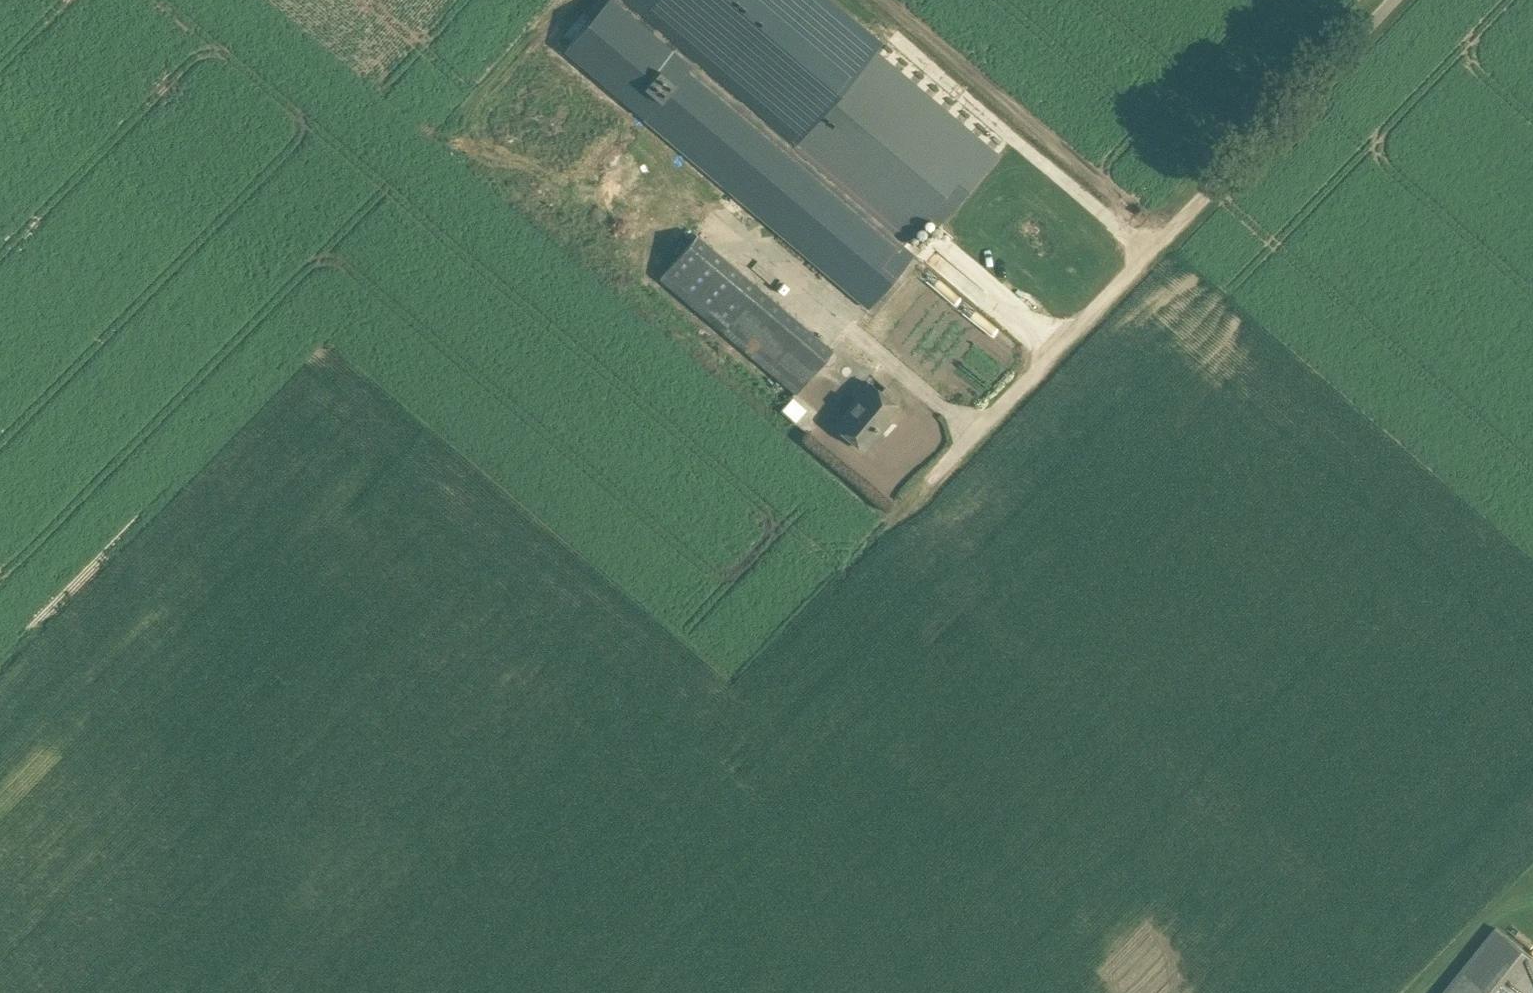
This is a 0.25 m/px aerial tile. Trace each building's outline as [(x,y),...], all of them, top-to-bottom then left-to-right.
[(564,49),(645,117),(869,307),(914,254),(902,243),(927,214),(939,225),(940,224),(999,153),(875,48),(880,42),(831,0),(606,0),(564,49)] [(696,234),(660,276),(722,330),(796,392),(832,349),(758,286),(696,234)] [(750,260),(742,267),(771,297),(779,290),(750,260)] [(835,425),(864,449),(881,429),(877,426),(896,404),(871,382),(835,425)] [(1532,991),(1532,957),(1495,927),(1441,992),(1531,992),(1532,991)]
